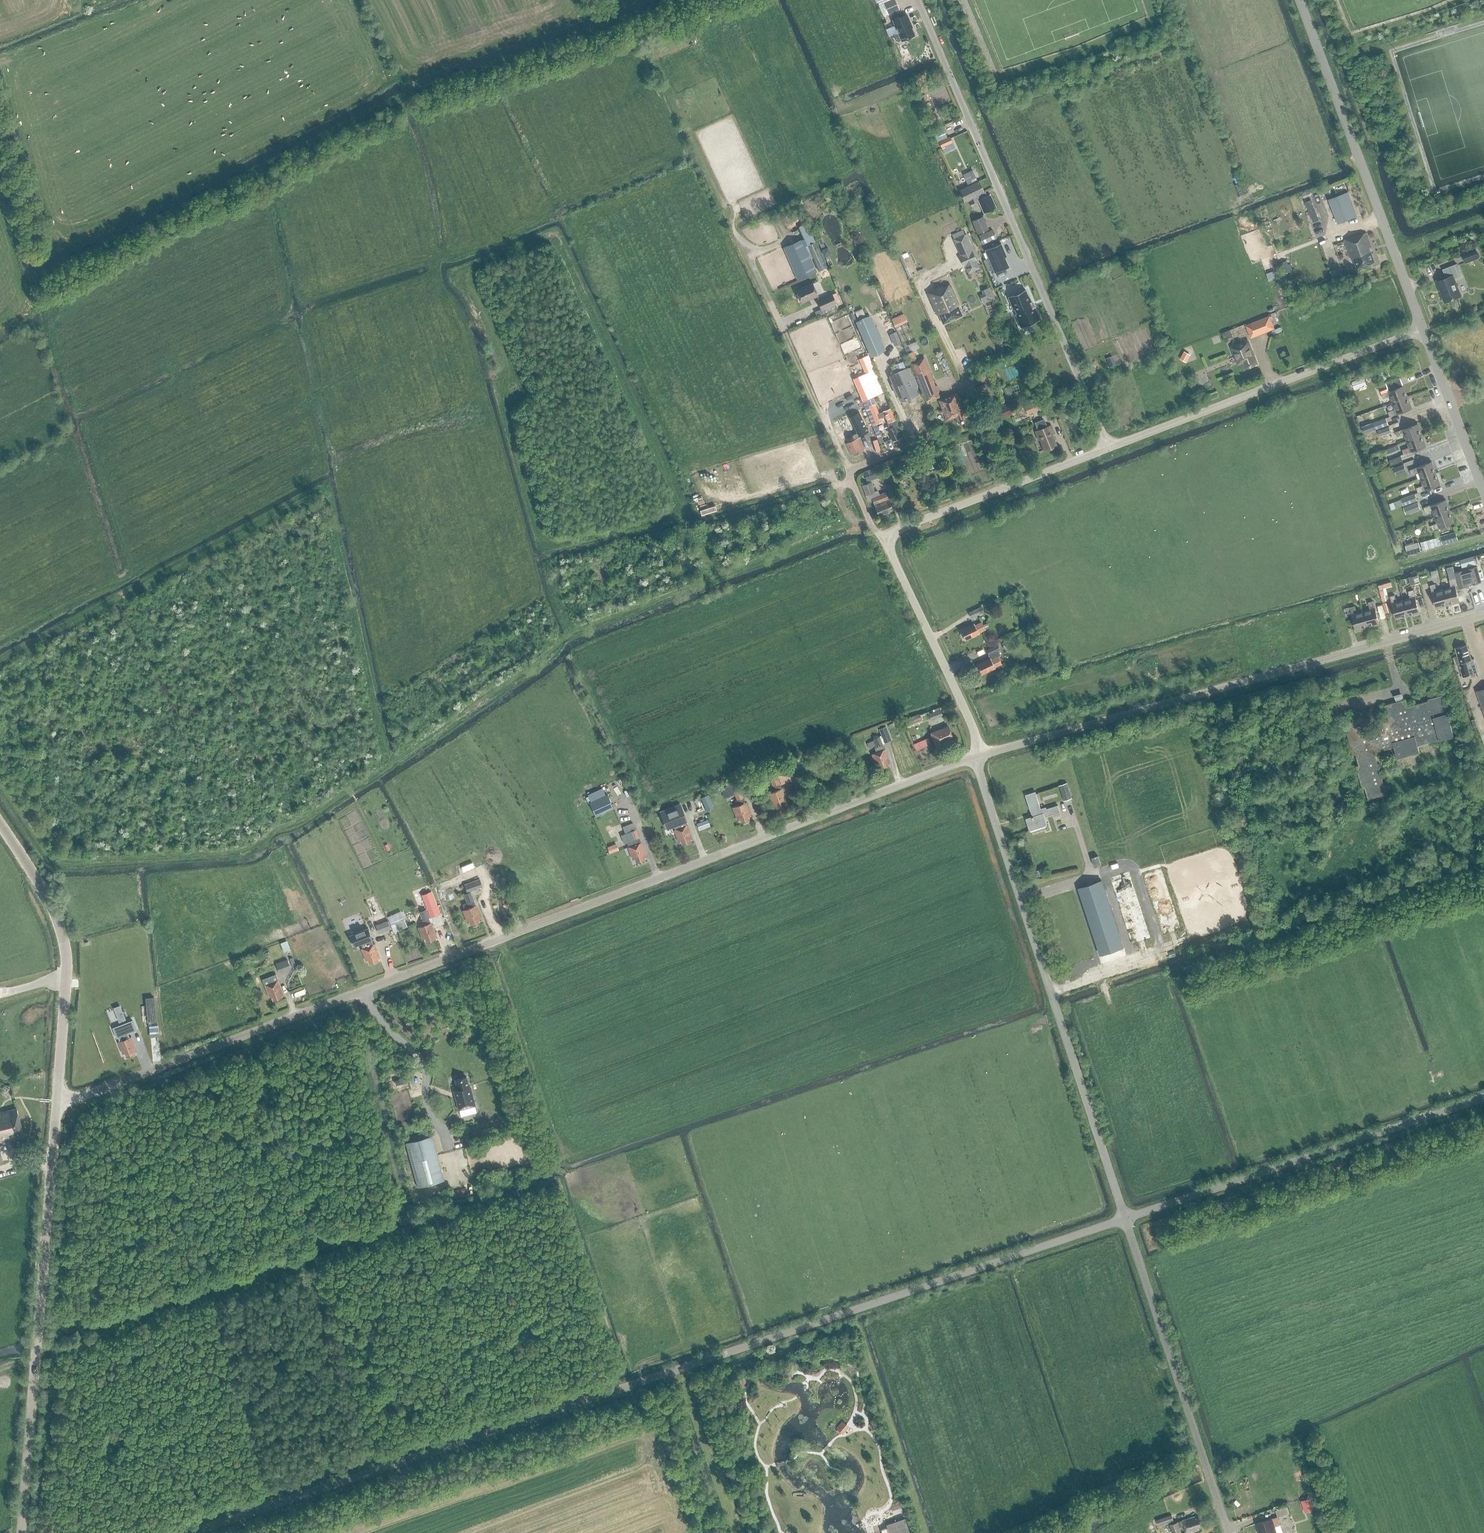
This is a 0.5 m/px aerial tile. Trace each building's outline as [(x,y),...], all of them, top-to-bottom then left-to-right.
[(883,16),(888,14),(888,15),(899,10),(895,0),(890,0),(879,5),(883,16)] [(892,20),(898,33),(893,35),(895,41),(898,42),(901,40),(914,35),(909,23),(910,22),(906,14),(892,20)] [(939,142),(941,148),(952,143),(950,137),(939,142)] [(957,190),(963,202),(972,198),(984,193),(979,181),(978,182),(973,170),(962,174),(967,186),(957,190)] [(1329,197),(1337,223),(1357,216),(1349,191),(1329,197)] [(972,198),(974,203),(977,201),(982,213),(995,207),(989,194),(985,196),(984,193),(972,198)] [(972,221),(977,234),(988,229),(982,217),(972,221)] [(978,236),(982,245),(996,239),(992,230),(978,236)] [(1358,236),(1358,234),(1344,240),(1351,259),(1353,259),(1356,269),(1375,262),(1369,248),(1372,247),(1366,233),(1358,236)] [(810,259),(813,258),(810,252),(807,253),(802,240),(784,248),(798,280),(816,272),(810,259)] [(827,266),(816,241),(807,245),(810,252),(813,258),(818,270),(827,266)] [(1461,253),(1466,264),(1480,258),(1475,247),(1461,253)] [(1456,250),(1433,258),(1436,266),(1459,257),(1456,250)] [(1010,265),(1004,251),(988,258),(994,273),(997,282),(1013,275),(1009,266),(1010,265)] [(960,256),(959,256),(963,266),(964,265),(967,273),(978,269),(974,259),(971,252),(960,256)] [(1279,264),(1282,274),(1292,270),(1290,264),(1288,265),(1286,261),(1279,264)] [(1437,280),(1444,302),(1460,296),(1454,278),(1461,276),(1457,264),(1443,269),(1446,277),(1437,280)] [(817,296),(812,283),(795,290),(801,303),(817,296)] [(938,314),(942,324),(961,315),(957,305),(958,305),(949,284),(942,287),(942,286),(926,292),(936,315),(938,314)] [(982,302),(995,299),(992,286),(979,289),(982,302)] [(1031,301),(1025,289),(1024,290),(1025,291),(1014,296),(1014,294),(1007,297),(1013,310),(1015,310),(1016,314),(1015,314),(1021,328),(1022,327),(1021,326),(1022,326),(1022,325),(1021,326),(1020,324),(1030,320),(1032,323),(1040,320),(1035,307),(1035,306),(1032,307),(1031,303),(1032,302),(1031,301)] [(836,303),(833,294),(818,301),(822,309),(836,303)] [(891,318),(895,327),(908,322),(904,312),(891,318)] [(871,356),(883,350),(868,317),(857,322),(871,356)] [(1246,326),(1250,337),(1273,328),(1268,317),(1246,326)] [(1256,364),(1247,341),(1231,348),(1238,364),(1243,362),(1245,368),(1256,364)] [(909,361),(916,357),(913,350),(906,353),(909,361)] [(1184,351),(1180,359),(1186,363),(1191,355),(1184,351)] [(868,355),(863,357),(869,372),(874,370),(868,355)] [(937,394),(923,359),(911,364),(925,399),(937,394)] [(896,394),(898,393),(902,401),(905,399),(905,400),(907,399),(907,398),(918,394),(914,386),(916,385),(912,375),(910,376),(907,369),(891,376),(894,383),(892,384),(896,394)] [(1392,381),(1385,383),(1387,389),(1388,391),(1395,388),(1392,381)] [(1390,396),(1392,402),(1407,397),(1403,385),(1395,388),(1388,391),(1381,394),(1383,399),(1390,396)] [(957,393),(939,400),(946,420),(956,416),(958,423),(967,420),(957,393)] [(1407,397),(1392,402),(1395,409),(1388,412),(1389,417),(1412,408),(1407,397)] [(1023,406),(1026,413),(1037,408),(1034,402),(1023,406)] [(997,421),(1012,414),(1007,403),(992,409),(997,421)] [(878,413),(875,404),(868,407),(874,422),(875,421),(880,419),(880,418),(878,413)] [(889,439),(891,439),(892,442),(901,438),(898,431),(901,430),(895,418),(890,408),(884,411),(886,415),(888,421),(886,422),(888,426),(884,428),(889,439)] [(1372,423),(1374,430),(1388,425),(1385,418),(1372,423)] [(1047,426),(1044,419),(1034,423),(1037,430),(1034,431),(1038,440),(1039,439),(1043,449),(1055,444),(1051,434),(1054,433),(1051,425),(1047,426)] [(1404,434),(1406,441),(1421,435),(1417,424),(1395,432),(1396,437),(1404,434)] [(1388,427),(1379,430),(1369,434),(1371,439),(1390,432),(1388,427)] [(845,444),(850,453),(851,453),(853,455),(862,451),(854,433),(847,437),(849,442),(845,444)] [(1421,435),(1406,441),(1409,447),(1401,450),(1403,454),(1425,447),(1421,435)] [(1388,460),(1390,466),(1402,461),(1400,456),(1388,460)] [(1418,472),(1420,479),(1435,473),(1431,462),(1409,470),(1411,475),(1418,472)] [(1404,464),(1393,468),(1396,475),(1406,472),(1404,464)] [(865,473),(868,481),(879,478),(876,470),(865,473)] [(1435,473),(1420,479),(1423,485),(1416,488),(1417,493),(1440,485),(1435,473)] [(861,484),(865,494),(867,502),(872,501),(879,516),(893,510),(886,492),(880,494),(879,490),(875,491),(871,481),(861,484)] [(1401,499),(1403,505),(1416,500),(1414,494),(1401,499)] [(1432,510),(1435,517),(1450,511),(1446,500),(1430,505),(1423,508),(1425,513),(1432,510)] [(1403,507),(1405,514),(1419,509),(1417,503),(1403,507)] [(1450,511),(1435,517),(1437,523),(1430,526),(1432,531),(1439,528),(1454,523),(1450,511)] [(1440,536),(1442,545),(1458,540),(1456,532),(1440,536)] [(1418,541),(1405,544),(1408,554),(1421,551),(1418,541)] [(1450,587),(1443,589),(1447,605),(1459,602),(1454,587),(1457,586),(1458,588),(1480,582),(1475,566),(1454,573),(1455,578),(1448,580),(1450,587)] [(1418,575),(1412,577),(1414,585),(1420,583),(1418,575)] [(1382,584),(1382,585),(1378,586),(1381,596),(1394,592),(1391,582),(1382,584)] [(1447,605),(1443,589),(1436,591),(1434,584),(1429,585),(1435,608),(1447,605)] [(1409,599),(1403,601),(1407,616),(1419,613),(1412,590),(1407,591),(1409,599)] [(1407,616),(1403,601),(1396,603),(1394,595),(1389,596),(1391,604),(1395,618),(1395,619),(1407,616)] [(1369,610),(1362,611),(1367,627),(1378,624),(1372,601),(1367,602),(1369,610)] [(968,612),(971,618),(984,612),(981,606),(968,612)] [(1367,627),(1362,611),(1355,613),(1354,606),(1349,607),(1355,630),(1367,627)] [(960,631),(964,639),(972,636),(978,633),(985,630),(983,625),(982,622),(974,625),(974,624),(967,627),(960,631)] [(1002,642),(1005,649),(1012,646),(1009,639),(1002,642)] [(984,662),(977,665),(981,674),(988,670),(988,671),(994,668),(994,667),(1002,664),(998,657),(1001,656),(998,651),(1000,650),(997,645),(987,650),(989,655),(988,655),(990,659),(984,662)] [(1455,648),(1457,656),(1453,657),(1455,665),(1459,664),(1463,677),(1478,672),(1474,659),(1471,659),(1467,645),(1455,648)] [(1365,789),(1368,799),(1386,794),(1375,752),(1394,747),(1397,759),(1420,753),(1418,746),(1440,740),(1440,741),(1454,737),(1448,714),(1447,714),(1446,710),(1443,696),(1428,699),(1429,701),(1407,707),(1405,700),(1385,705),(1389,721),(1364,728),(1361,717),(1347,721),(1350,732),(1347,733),(1353,755),(1356,754),(1359,766),(1356,766),(1363,789),(1365,789)] [(928,714),(931,720),(942,715),(940,709),(928,714)] [(904,720),(907,728),(923,721),(919,713),(904,720)] [(884,747),(882,744),(892,740),(886,726),(879,729),(881,735),(879,736),(880,736),(873,739),(873,740),(869,742),(867,743),(869,748),(873,747),(876,754),(872,756),(876,766),(878,765),(880,769),(888,766),(888,764),(890,763),(885,751),(883,747),(884,747)] [(943,742),(952,738),(947,726),(930,733),(936,748),(944,744),(943,742)] [(830,760),(833,772),(845,768),(841,757),(830,760)] [(784,761),(767,768),(770,774),(777,771),(780,778),(789,774),(784,761)] [(777,776),(771,779),(774,787),(775,786),(777,791),(769,794),(774,806),(776,805),(777,809),(785,805),(785,804),(788,803),(777,776)] [(1067,783),(1059,785),(1064,801),(1072,798),(1067,783)] [(743,798),(751,795),(747,784),(740,787),(741,789),(734,792),(737,800),(736,801),(737,805),(733,807),(737,819),(740,818),(741,822),(749,819),(749,817),(751,816),(745,802),(745,803),(743,798)] [(721,789),(724,797),(734,793),(731,785),(721,789)] [(587,794),(591,802),(606,796),(602,787),(587,794)] [(1026,818),(1030,830),(1047,825),(1045,817),(1060,812),(1058,806),(1042,811),(1036,792),(1026,795),(1032,816),(1026,818)] [(589,803),(596,817),(614,808),(607,795),(606,796),(591,802),(589,803)] [(706,811),(714,807),(708,795),(701,798),(706,811)] [(715,808),(721,823),(728,820),(722,805),(715,808)] [(682,808),(662,815),(667,829),(674,827),(676,830),(687,826),(686,822),(687,822),(682,808)] [(708,821),(697,825),(700,831),(710,827),(708,821)] [(636,830),(634,823),(624,827),(627,833),(622,835),(625,844),(628,843),(630,847),(629,848),(633,860),(636,859),(637,862),(646,859),(645,857),(647,857),(637,830),(636,830)] [(688,826),(687,826),(676,830),(675,831),(679,842),(682,841),(683,844),(691,841),(690,840),(693,839),(688,826)] [(606,846),(609,853),(618,850),(616,843),(606,846)] [(1100,865),(1097,858),(1091,860),(1094,867),(1100,865)] [(1109,880),(1132,945),(1151,939),(1128,873),(1109,880)] [(479,879),(464,884),(467,891),(482,886),(479,879)] [(1101,880),(1078,888),(1100,955),(1124,947),(1101,880)] [(431,891),(422,895),(431,917),(440,914),(431,891)] [(465,910),(464,910),(468,923),(471,922),(472,925),(480,922),(479,920),(481,919),(477,906),(466,910),(465,910)] [(429,918),(426,910),(419,912),(422,920),(421,921),(422,926),(418,928),(422,940),(424,939),(426,942),(434,939),(434,938),(436,937),(431,923),(430,923),(429,918)] [(395,923),(398,931),(407,927),(404,919),(395,923)] [(379,936),(391,931),(387,923),(376,927),(379,936)] [(361,949),(366,961),(369,960),(370,964),(378,960),(378,959),(380,958),(374,945),(372,940),(373,940),(368,929),(350,936),(354,947),(361,944),(363,949),(361,949)] [(291,969),(287,959),(276,964),(279,973),(291,969)] [(278,981),(276,974),(262,979),(265,986),(270,998),(272,997),(273,1001),(282,998),(281,996),(283,995),(278,981)] [(154,998),(146,999),(148,1022),(149,1022),(156,1022),(154,998)] [(132,1020),(113,1028),(116,1038),(118,1037),(120,1041),(118,1042),(122,1054),(125,1053),(126,1057),(135,1053),(134,1052),(136,1051),(131,1037),(129,1038),(128,1034),(136,1031),(132,1020)] [(459,1090),(455,1091),(460,1110),(476,1106),(471,1086),(470,1087),(467,1077),(456,1080),(459,1090)] [(24,1136),(16,1108),(3,1112),(2,1111),(0,1111),(0,1143),(24,1136)] [(418,1188),(444,1180),(432,1136),(406,1143),(418,1188)] [(1315,1509),(1311,1498),(1302,1501),(1306,1512),(1315,1509)] [(1287,1507),(1276,1510),(1278,1517),(1289,1513),(1287,1507)] [(888,1523),(889,1525),(889,1526),(892,1532),(910,1532),(905,1517),(898,1520),(896,1521),(894,1515),(896,1521),(891,1523),(891,1522),(890,1522),(891,1523),(888,1523)] [(1157,1520),(1159,1526),(1174,1521),(1172,1515),(1157,1520)] [(1168,1532),(1180,1532),(1183,1532),(1181,1527),(1184,1526),(1186,1532),(1190,1532),(1200,1530),(1199,1528),(1202,1527),(1199,1518),(1196,1519),(1195,1517),(1170,1525),(1171,1527),(1166,1529),(1168,1532)] [(1273,1518),(1256,1523),(1259,1532),(1277,1532),(1273,1518)]
